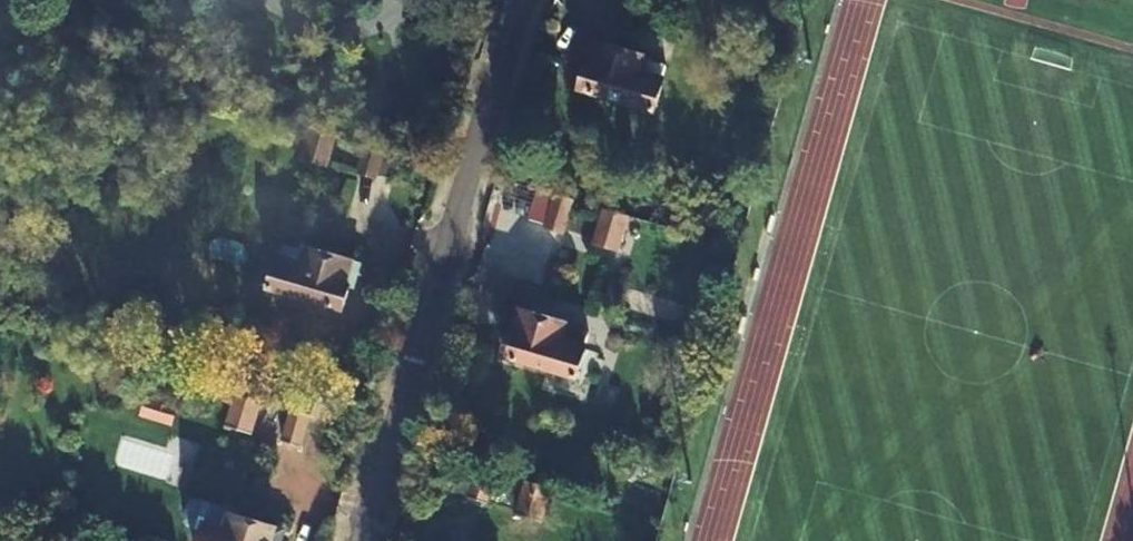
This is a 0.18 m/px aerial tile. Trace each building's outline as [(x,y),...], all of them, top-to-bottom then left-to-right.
[(641,72),(645,58),(597,44),(590,69),(586,67),(578,92),(652,113),(662,78),(641,72)] [(641,72),(662,78),(666,64),(645,58),(641,72)] [(326,167),(336,134),(310,127),(300,160),(326,167)] [(385,148),(366,143),(357,173),(376,178),(385,148)] [(563,233),(572,202),(552,197),(543,227),(563,233)] [(616,251),(626,218),(602,211),(592,245),(616,251)] [(283,244),(279,260),(302,266),(306,251),(283,244)] [(352,264),(306,251),(302,266),(279,260),(269,293),(342,314),(349,289),(345,287),(352,264)] [(563,339),(567,325),(519,310),(513,334),(508,333),(501,357),(575,379),(584,346),(563,339)] [(563,339),(584,346),(589,331),(567,325),(563,339)] [(248,437),(258,405),(233,397),(222,429),(248,437)] [(297,448),(306,418),(288,413),(278,442),(297,448)] [(486,503),(494,472),(475,467),(466,498),(486,503)] [(539,521),(548,488),(524,481),(514,514),(539,521)] [(226,530),(230,516),(207,509),(202,524),(226,530)] [(230,516),(226,530),(202,524),(197,540),(273,540),(276,530),(230,516)]
